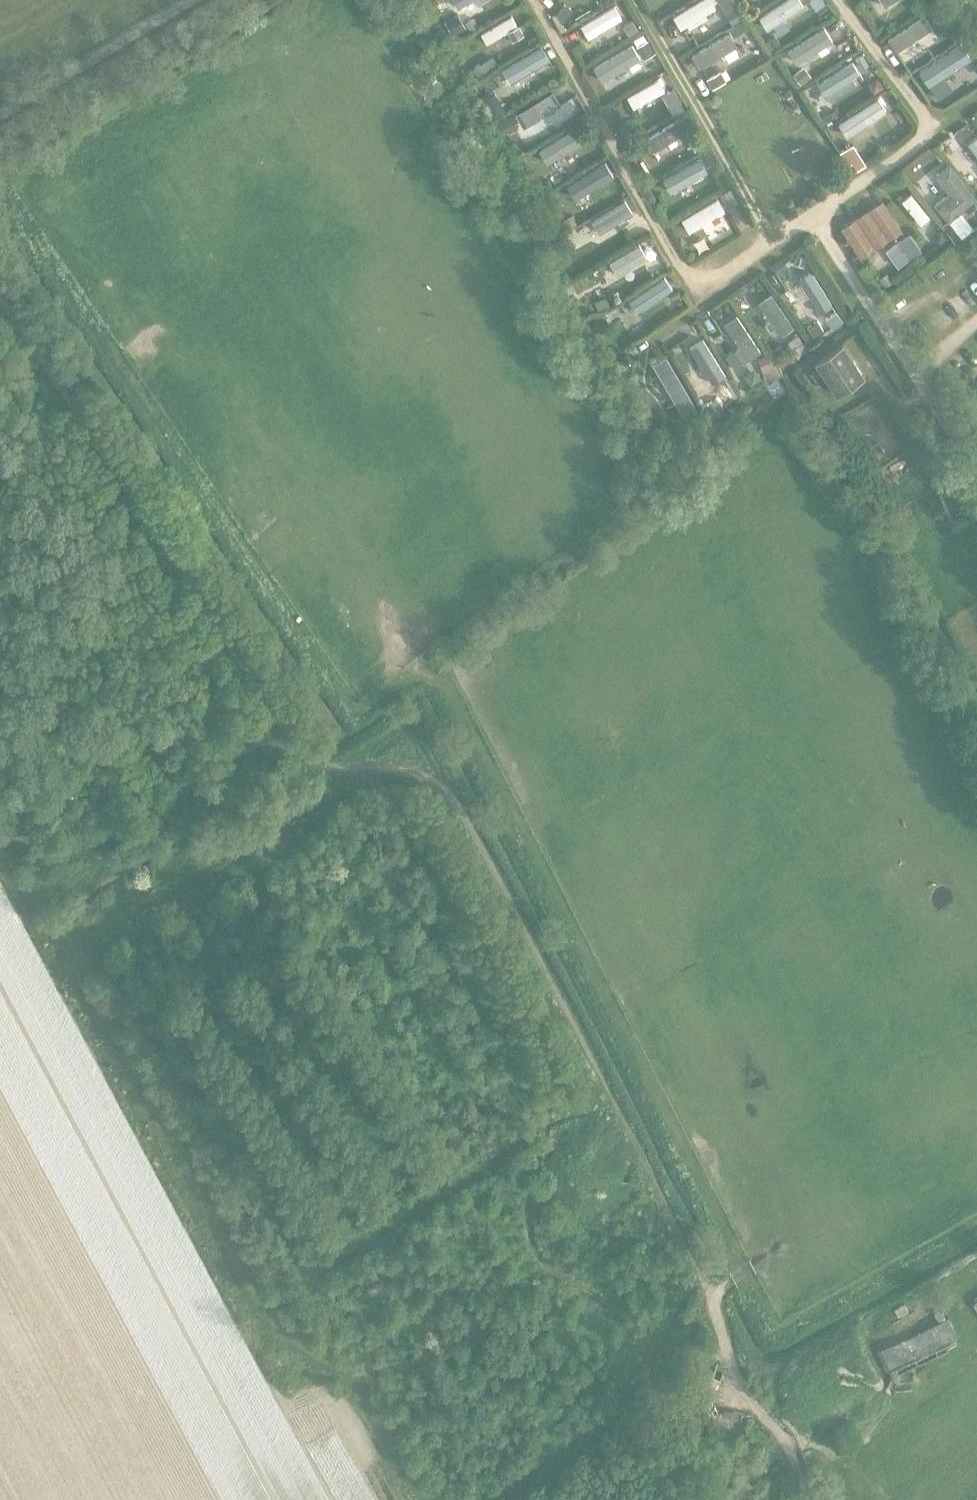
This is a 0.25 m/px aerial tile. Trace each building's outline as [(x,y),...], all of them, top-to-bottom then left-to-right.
[(436,5),(440,12),(449,6),(445,0),(443,0),(436,5)] [(672,14),(680,27),(715,6),(713,3),(716,0),(696,0),(672,14)] [(759,15),(767,28),(772,25),(778,33),(789,25),(784,17),(803,4),(801,0),(781,0),(759,15)] [(816,8),(817,8),(820,13),(828,8),(823,0),(810,0),(816,8)] [(939,11),(949,17),(957,6),(948,0),(947,0),(939,11)] [(564,1),(554,14),(559,23),(563,20),(572,6),(564,1)] [(613,3),(580,23),(588,37),(621,17),(613,3)] [(738,5),(726,12),(733,22),(744,16),(738,5)] [(456,12),(443,21),(452,34),(465,25),(456,12)] [(510,13),(480,32),(486,42),(505,30),(516,24),(510,13)] [(923,14),(887,37),(895,50),(931,26),(923,14)] [(632,18),(623,24),(628,33),(638,28),(632,18)] [(744,18),(730,27),(734,35),(749,26),(744,18)] [(516,24),(505,30),(511,39),(522,33),(516,24)] [(824,26),(788,48),(796,62),(832,39),(824,26)] [(728,31),(691,53),(698,66),(736,44),(728,31)] [(772,37),(765,41),(770,49),(777,45),(772,37)] [(647,38),(634,45),(641,57),(654,49),(647,38)] [(631,42),(592,65),(601,80),(639,57),(631,42)] [(918,69),(928,85),(971,57),(961,42),(918,69)] [(541,44),(500,67),(508,80),(548,57),(541,44)] [(862,53),(855,57),(860,67),(868,63),(862,53)] [(491,55),(472,68),(477,77),(497,64),(491,55)] [(852,60),(817,82),(823,93),(859,72),(852,60)] [(804,65),(794,73),(801,82),(811,74),(804,65)] [(719,69),(707,76),(713,86),(725,79),(719,69)] [(877,76),(867,82),(873,92),(884,86),(877,76)] [(657,77),(626,95),(633,107),(654,96),(656,101),(661,98),(658,93),(664,90),(657,77)] [(672,86),(661,93),(674,114),(685,107),(672,86)] [(492,89),(480,96),(492,117),(504,110),(492,89)] [(552,89),(514,112),(522,125),(546,111),(549,115),(556,111),(554,106),(560,102),(552,89)] [(880,95),(841,120),(849,131),(887,106),(880,95)] [(510,114),(497,122),(504,134),(517,126),(510,114)] [(680,116),(643,139),(651,151),(688,128),(680,116)] [(572,126),(540,147),(549,160),(581,139),(572,126)] [(698,130),(687,135),(694,149),(705,144),(698,130)] [(854,142),(841,150),(848,160),(860,152),(854,142)] [(707,148),(698,153),(705,164),(714,159),(707,148)] [(860,152),(848,160),(854,170),(867,162),(860,152)] [(699,158),(664,178),(671,189),(705,170),(699,158)] [(730,187),(719,193),(726,205),(737,199),(730,187)] [(930,216),(910,192),(901,200),(920,224),(930,216)] [(717,196),(681,218),(689,232),(725,210),(717,196)] [(624,199),(590,219),(598,232),(617,221),(619,225),(628,219),(626,215),(632,212),(624,199)] [(857,219),(842,229),(859,255),(874,246),(887,237),(899,229),(881,203),(870,210),(857,219)] [(947,219),(941,224),(955,240),(962,234),(951,220),(949,222),(947,219)] [(937,230),(936,237),(940,243),(950,235),(942,226),(937,230)] [(909,232),(897,241),(909,257),(920,249),(909,232)] [(563,237),(551,243),(554,251),(567,246),(563,237)] [(643,240),(608,261),(615,272),(650,252),(643,240)] [(796,254),(793,263),(801,266),(804,257),(796,254)] [(808,290),(810,293),(805,297),(810,305),(814,302),(817,305),(818,307),(830,300),(811,268),(798,276),(808,290)] [(887,270),(880,276),(886,283),(893,278),(887,270)] [(664,276),(628,299),(635,311),(672,288),(664,276)] [(835,310),(824,317),(831,328),(842,321),(835,310)] [(605,313),(593,317),(597,329),(609,325),(605,313)] [(817,319),(807,325),(812,335),(823,329),(817,319)] [(798,333),(786,340),(796,355),(809,346),(805,339),(802,341),(798,333)] [(815,359),(837,393),(864,375),(842,342),(815,359)] [(779,343),(771,348),(777,357),(785,352),(779,343)] [(768,352),(757,356),(761,366),(772,362),(768,352)] [(715,396),(703,404),(711,418),(724,410),(715,396)] [(670,427),(662,432),(667,441),(675,436),(670,427)] [(963,511),(948,520),(954,530),(969,521),(963,511)]
